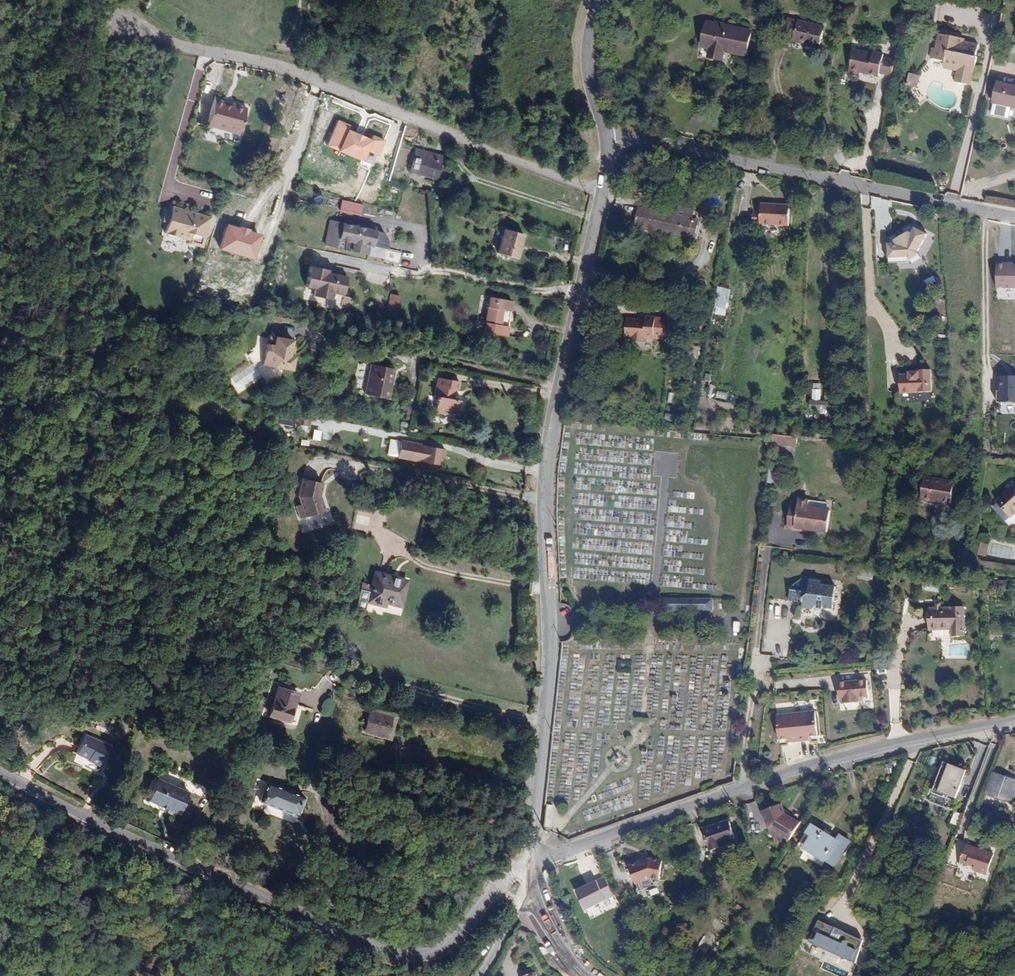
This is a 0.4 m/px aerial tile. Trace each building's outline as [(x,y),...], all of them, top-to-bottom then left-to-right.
[(819,43),(824,24),(787,15),(783,31),(799,35),(798,38),(819,43)] [(707,19),(702,43),(709,44),(707,53),(721,56),(723,47),(745,52),(750,28),(707,19)] [(182,31),(187,27),(182,20),(177,23),(182,31)] [(476,48),(480,29),(472,28),(468,46),(476,48)] [(964,40),(964,37),(939,32),(936,46),(931,45),(929,56),(942,59),(942,62),(949,64),(948,67),(956,69),(954,80),(969,83),(971,72),(973,72),(977,55),(976,55),(979,43),(964,40)] [(881,60),(882,56),(872,54),(872,56),(852,52),(852,53),(839,50),(835,65),(848,68),(847,76),(859,78),(859,75),(877,79),(878,74),(890,77),(893,63),(881,60)] [(916,85),(919,73),(909,71),(906,83),(916,85)] [(1007,80),(996,78),(992,99),(1014,105),(1014,82),(1014,84),(1007,83),(1007,80)] [(217,101),(209,99),(203,126),(234,133),(240,106),(226,102),(225,105),(217,104),(217,101)] [(348,122),(336,117),(325,143),(372,162),(383,137),(371,132),(369,136),(346,127),(348,122)] [(435,176),(441,153),(413,146),(407,169),(435,176)] [(717,198),(718,192),(704,189),(702,202),(711,204),(712,197),(717,198)] [(757,196),(755,204),(754,215),(782,220),(785,200),(757,196)] [(360,215),(362,205),(342,201),(340,211),(360,215)] [(745,214),(754,215),(755,204),(747,202),(745,214)] [(685,214),(687,205),(678,203),(676,212),(672,211),(668,230),(682,233),(685,214)] [(661,209),(638,204),(634,223),(657,228),(661,209)] [(687,205),(685,214),(693,215),(695,207),(687,205)] [(208,218),(184,212),(180,215),(179,211),(169,208),(168,213),(163,212),(160,223),(165,224),(162,235),(165,236),(166,239),(173,241),(176,239),(187,242),(186,245),(200,248),(208,218)] [(661,209),(657,228),(668,230),(672,211),(661,209)] [(689,230),(693,215),(685,214),(682,233),(689,235),(689,230)] [(693,215),(689,230),(696,232),(699,217),(693,215)] [(338,234),(342,221),(330,218),(324,241),(336,244),(338,234)] [(346,237),(343,246),(361,251),(364,241),(379,245),(383,230),(374,228),(375,225),(356,220),(355,224),(342,221),(338,234),(346,237)] [(894,239),(888,239),(889,258),(911,257),(912,258),(921,252),(917,246),(927,229),(914,223),(911,229),(908,227),(894,236),(894,239)] [(515,255),(522,232),(503,226),(496,250),(515,255)] [(237,231),(225,227),(219,249),(253,258),(258,236),(246,233),(247,231),(237,228),(237,231)] [(1008,262),(1008,260),(999,260),(999,285),(1014,285),(1014,262),(1008,262)] [(327,267),(309,263),(305,284),(313,286),(312,293),(321,295),(323,288),(331,290),(342,292),(346,275),(326,270),(327,267)] [(323,288),(321,295),(330,297),(331,290),(323,288)] [(727,315),(729,288),(718,288),(716,315),(727,315)] [(397,293),(389,291),(386,305),(394,307),(397,293)] [(480,303),(475,327),(495,332),(497,322),(490,320),(493,306),(480,303)] [(646,311),(627,310),(627,328),(633,328),(633,331),(646,332),(646,329),(655,329),(655,308),(646,307),(646,311)] [(664,308),(655,308),(655,329),(663,329),(664,308)] [(273,339),(278,339),(278,337),(268,335),(266,343),(272,345),(273,339)] [(272,345),(266,343),(265,343),(261,365),(290,371),(293,357),(292,356),(289,356),(290,348),(291,339),(278,337),(278,339),(273,339),(272,345)] [(388,386),(391,367),(370,364),(366,392),(389,396),(391,387),(388,386)] [(900,371),(900,389),(931,388),(930,366),(918,366),(918,368),(909,368),(909,371),(900,371)] [(1001,373),(1000,388),(997,388),(997,400),(1014,400),(1014,373),(1001,373)] [(453,388),(454,379),(433,375),(430,394),(432,394),(430,408),(443,410),(443,406),(453,408),(455,398),(450,397),(451,388),(453,388)] [(832,399),(810,397),(810,405),(832,407),(832,399)] [(284,412),(283,420),(307,426),(309,417),(284,412)] [(673,421),(674,413),(665,412),(664,420),(673,421)] [(780,444),(796,446),(797,438),(781,436),(780,444)] [(441,463),(443,447),(399,439),(396,455),(441,463)] [(952,501),(955,479),(925,474),(922,497),(952,501)] [(297,479),(295,513),(320,515),(322,481),(297,479)] [(1014,504),(1014,487),(997,503),(1009,517),(1009,518),(1014,512),(1014,508),(1013,506),(1014,504)] [(1005,520),(1009,517),(997,503),(993,507),(993,510),(1002,520),(1005,520)] [(789,514),(787,536),(806,538),(823,540),(826,517),(807,515),(808,509),(798,508),(798,515),(789,514)] [(374,571),(367,601),(383,605),(384,602),(400,605),(406,579),(374,571)] [(834,607),(837,584),(811,581),(804,575),(791,586),(789,599),(804,601),(803,606),(812,608),(816,605),(818,608),(823,609),(827,606),(834,607)] [(711,607),(711,598),(695,598),(695,606),(711,607)] [(952,604),(952,605),(929,606),(930,628),(951,627),(952,633),(966,633),(965,604),(952,604)] [(867,678),(839,680),(840,697),(844,697),(844,701),(860,700),(860,695),(869,694),(867,678)] [(295,703),(298,693),(278,687),(269,715),(287,721),(293,702),(295,703)] [(815,705),(777,708),(778,732),(787,732),(787,730),(790,730),(790,735),(805,734),(805,729),(809,729),(809,730),(817,730),(815,705)] [(387,736),(392,716),(368,710),(363,730),(387,736)] [(84,757),(82,763),(102,767),(107,741),(79,735),(75,755),(84,757)] [(985,755),(988,747),(979,744),(976,752),(985,755)] [(617,753),(613,759),(620,764),(625,758),(617,753)] [(957,765),(944,761),(929,800),(952,809),(966,772),(956,768),(957,765)] [(994,774),(988,790),(1011,798),(1014,788),(1014,780),(994,774)] [(177,810),(186,788),(154,775),(145,797),(177,810)] [(295,813),(302,796),(267,782),(260,800),(295,813)] [(767,826),(789,840),(800,822),(785,813),(781,803),(762,809),(767,826)] [(552,810),(545,810),(543,827),(550,830),(552,810)] [(734,838),(728,819),(702,828),(709,850),(722,846),(721,842),(734,838)] [(812,850),(826,859),(834,864),(850,839),(842,834),(838,840),(813,823),(797,849),(809,856),(812,850)] [(993,856),(965,846),(959,863),(973,868),(972,871),(985,876),(993,856)] [(823,865),(826,859),(812,850),(809,856),(823,865)] [(663,864),(647,859),(628,866),(634,884),(647,879),(657,882),(663,864)] [(604,876),(577,890),(587,910),(614,896),(604,876)] [(682,930),(692,911),(686,907),(675,926),(682,930)] [(845,933),(818,920),(808,942),(836,955),(845,933)] [(836,955),(854,964),(862,941),(845,933),(836,955)]
